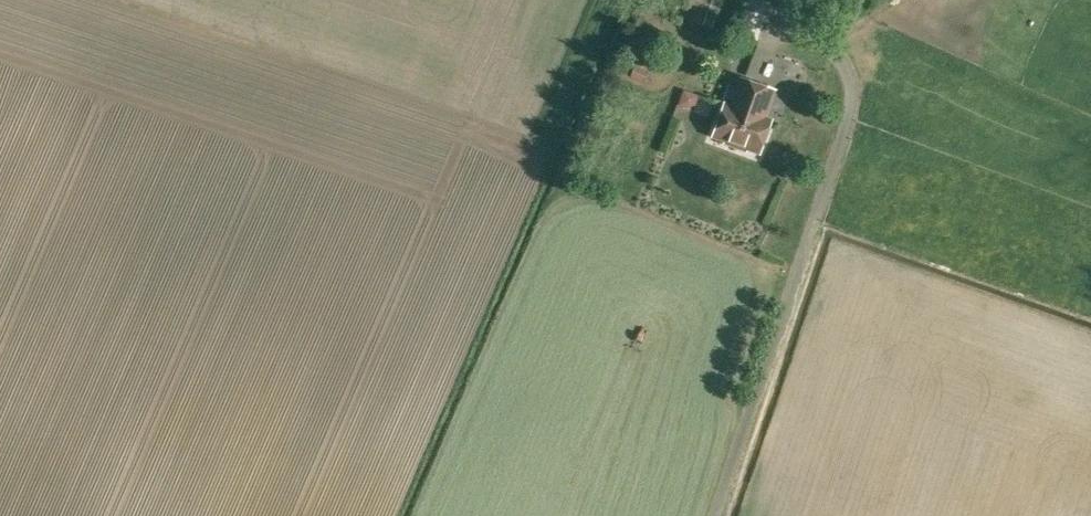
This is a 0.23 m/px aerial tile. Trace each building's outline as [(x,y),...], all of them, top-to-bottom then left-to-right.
[(855,16),(877,0),(843,0),(855,16)] [(766,40),(775,15),(752,7),(743,32),(766,40)] [(724,104),(713,135),(725,139),(724,143),(735,147),(746,151),(747,147),(759,152),(770,120),(763,118),(773,90),(757,84),(742,79),(732,107),(724,104)]
